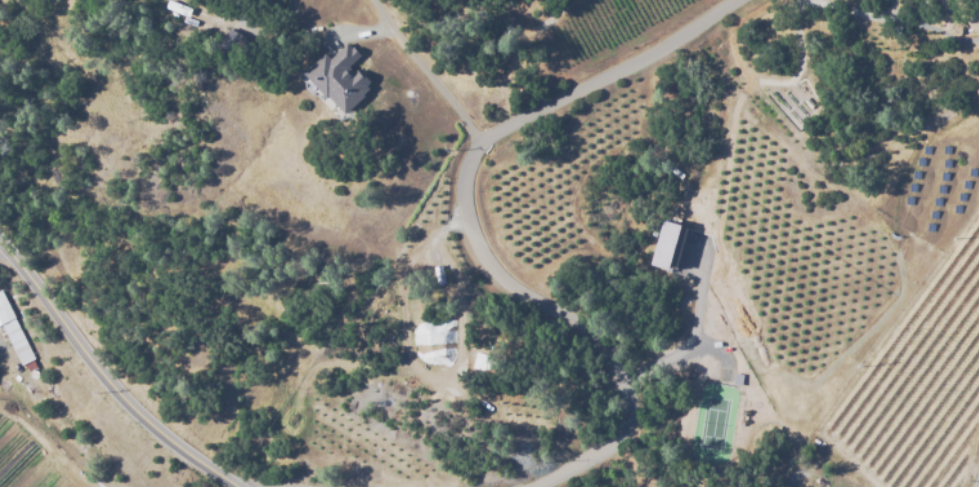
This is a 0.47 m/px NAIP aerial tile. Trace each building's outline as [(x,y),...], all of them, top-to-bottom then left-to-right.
[(165,0),(189,10),(186,17),(162,8),(165,0)] [(242,60),(219,47),(231,28),(253,41),(242,60)] [(365,97),(347,115),(331,98),(328,100),(305,75),(325,56),(330,61),(345,47),(348,51),(351,48),(360,58),(350,67),(357,75),(359,73),(370,84),(366,87),(369,91),(363,96),(365,97)] [(663,251),(655,250),(652,265),(682,270),(688,225),(667,222),(663,251)] [(0,290),(0,325),(2,324),(21,365),(32,359),(0,290)] [(473,368),(498,372),(500,360),(475,355),(473,368)]
